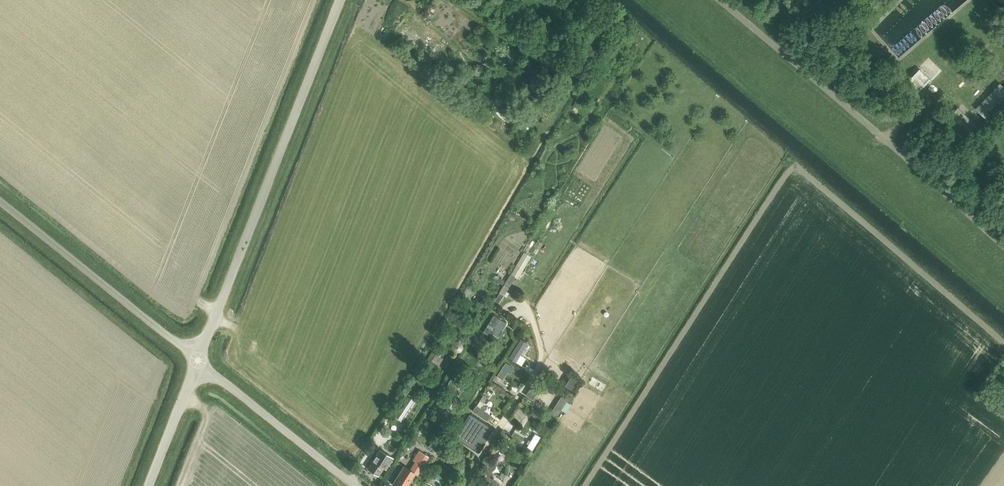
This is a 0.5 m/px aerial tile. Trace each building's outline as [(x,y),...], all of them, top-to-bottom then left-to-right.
[(920,68),(908,80),(919,91),(931,79),(920,68)] [(976,108),(988,120),(1003,103),(1003,86),(1000,83),(994,90),(976,108)] [(511,273),(520,278),(533,256),(524,251),(511,273)] [(510,274),(494,299),(498,302),(503,295),(506,297),(509,293),(506,291),(515,277),(510,274)] [(491,336),(500,318),(493,314),(484,332),(491,336)] [(510,356),(524,363),(527,358),(513,350),(510,356)] [(431,351),(424,363),(435,370),(443,358),(431,351)] [(497,375),(505,380),(514,366),(506,361),(497,375)] [(537,410),(533,415),(550,426),(579,380),(570,375),(563,386),(568,389),(565,394),(564,393),(563,394),(564,395),(562,399),(560,398),(559,400),(560,401),(558,405),(556,404),(555,406),(556,407),(554,411),(553,410),(552,411),(553,412),(552,413),(550,412),(547,418),(545,416),(545,415),(537,410)] [(533,382),(525,395),(531,399),(539,386),(533,382)] [(403,402),(394,416),(402,421),(416,399),(408,394),(407,395),(403,402)] [(445,416),(452,405),(444,400),(437,410),(445,416)] [(492,413),(477,403),(472,410),(488,420),(492,413)] [(456,436),(481,451),(495,428),(470,413),(456,436)] [(438,435),(429,448),(434,451),(443,438),(438,435)] [(392,464),(393,462),(391,461),(393,458),(380,449),(368,469),(378,475),(383,467),(386,469),(390,462),(392,464)] [(395,479),(392,484),(395,485),(407,485),(415,473),(417,475),(428,457),(419,451),(413,460),(415,461),(410,470),(404,466),(395,479)] [(490,485),(496,485),(498,483),(497,483),(498,481),(493,478),(492,479),(489,478),(489,474),(491,472),(497,464),(486,457),(483,462),(487,464),(486,468),(478,479),(490,485)]
